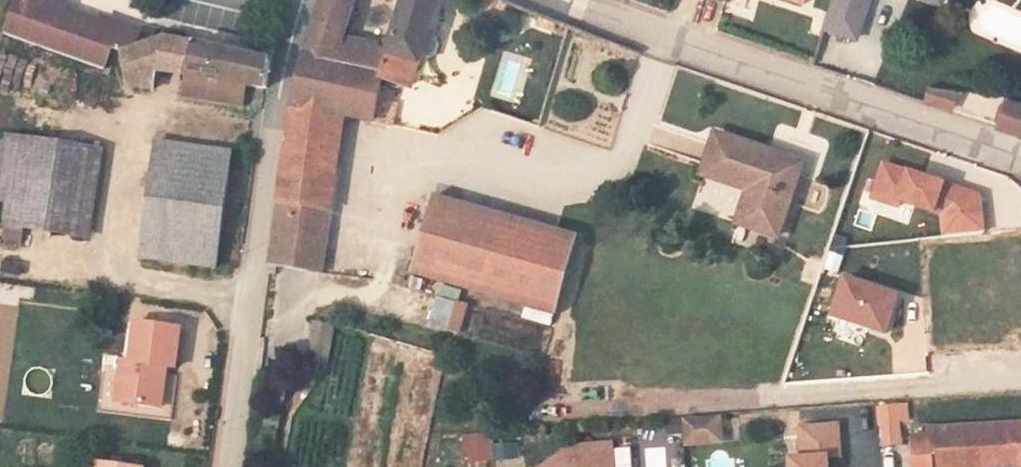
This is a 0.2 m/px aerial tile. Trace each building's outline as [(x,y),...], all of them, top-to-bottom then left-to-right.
[(21,39),(105,70),(113,48),(114,44),(132,50),(136,48),(143,29),(127,24),(125,31),(107,25),(70,12),(66,10),(58,15),(44,10),(49,0),(17,0),(5,34),(21,39)] [(58,0),(49,0),(44,10),(58,15),(66,10),(70,12),(72,4),(58,0)] [(389,50),(344,38),(354,6),(331,0),(325,0),(309,51),(294,105),(345,116),(395,127),(400,105),(395,104),(397,94),(382,89),(384,83),(399,89),(401,81),(413,86),(424,50),(429,51),(432,51),(435,50),(436,47),(437,45),(434,37),(429,35),(441,0),(405,0),(389,50)] [(825,29),(856,39),(868,0),(834,0),(825,29)] [(125,31),(127,24),(108,18),(107,25),(125,31)] [(165,37),(136,48),(132,50),(125,53),(131,86),(154,90),(157,71),(185,75),(182,94),(225,101),(228,82),(244,85),(266,89),(268,74),(270,59),(165,37)] [(244,85),(228,82),(225,101),(242,104),(244,85)] [(929,103),(957,111),(963,94),(933,88),(929,103)] [(1008,98),(1000,126),(1020,133),(1020,102),(1008,98)] [(294,105),(280,200),(332,208),(345,116),(294,105)] [(7,133),(0,179),(0,225),(6,226),(25,229),(93,240),(106,148),(7,133)] [(786,162),(787,158),(718,135),(704,174),(746,188),(753,190),(743,224),(780,238),(803,168),(786,162)] [(141,259),(220,270),(235,150),(156,140),(141,259)] [(804,164),(787,158),(786,162),(803,168),(804,164)] [(735,222),(743,224),(753,190),(746,188),(735,222)] [(583,236),(436,195),(414,274),(560,315),(583,236)] [(280,200),(274,246),(324,254),(330,214),(331,214),(332,208),(280,200)] [(25,229),(6,226),(4,239),(23,243),(25,229)] [(272,264),(323,272),(324,254),(274,246),(272,264)] [(431,298),(426,330),(461,335),(466,303),(431,298)] [(302,358),(327,363),(334,326),(309,321),(302,358)] [(179,366),(184,328),(139,322),(135,361),(125,359),(120,400),(165,405),(170,365),(179,366)] [(705,432),(720,431),(719,420),(685,423),(687,446),(706,445),(705,432)] [(928,429),(928,436),(912,437),(914,466),(1020,466),(1020,424),(928,429)] [(790,466),(827,466),(826,459),(839,458),(836,426),(800,429),(802,460),(789,461),(790,466)] [(721,444),(720,431),(705,432),(706,445),(721,444)] [(495,461),(520,456),(517,439),(491,444),(495,461)] [(611,447),(572,450),(548,466),(613,466),(611,447)]
